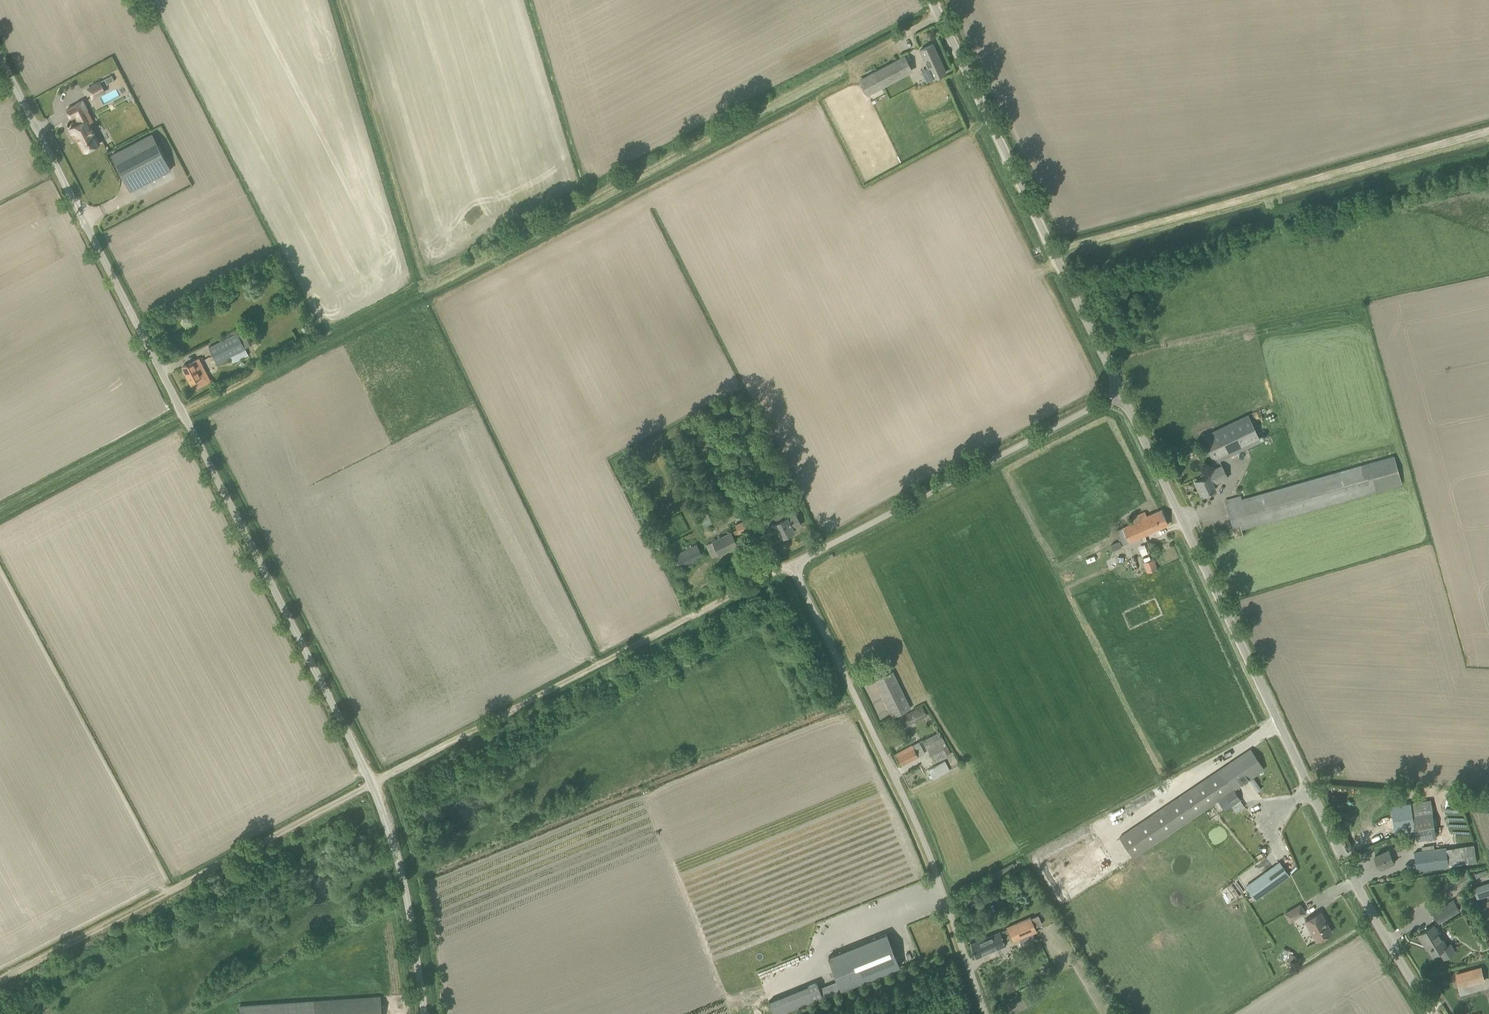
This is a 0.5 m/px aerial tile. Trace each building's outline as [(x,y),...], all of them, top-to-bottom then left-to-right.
[(933,78),(945,72),(933,44),(920,50),(933,78)] [(858,81),(865,94),(912,70),(905,57),(858,81)] [(112,75),(104,79),(107,84),(115,81),(112,75)] [(92,100),(97,97),(92,86),(86,89),(92,100)] [(75,116),(79,123),(70,129),(74,137),(76,136),(84,151),(100,143),(87,119),(85,120),(81,113),(87,110),(82,101),(67,109),(72,118),(75,116)] [(171,169),(152,133),(112,154),(130,190),(171,169)] [(245,347),(238,332),(209,347),(217,363),(230,357),(246,349),(245,347)] [(210,380),(199,358),(182,367),(193,389),(210,380)] [(1260,440),(1248,415),(1202,437),(1214,462),(1260,440)] [(1225,499),(1235,537),(1243,534),(1241,529),(1382,489),(1402,483),(1394,457),(1375,462),(1242,499),(1240,495),(1225,499)] [(1200,475),(1201,478),(1196,480),(1203,495),(1215,489),(1213,485),(1228,478),(1222,464),(1200,475)] [(773,515),(777,522),(774,523),(774,524),(765,528),(769,535),(778,530),(782,538),(794,531),(793,529),(801,525),(795,513),(792,515),(788,507),(773,515)] [(1115,531),(1118,537),(1122,544),(1122,545),(1129,542),(1129,543),(1134,540),(1168,524),(1161,509),(1147,516),(1145,512),(1141,514),(1140,514),(1132,518),(1133,522),(1115,531)] [(708,515),(700,519),(703,526),(712,522),(708,515)] [(735,524),(737,529),(731,532),(707,544),(713,557),(738,545),(733,536),(739,533),(738,532),(753,526),(750,518),(735,524)] [(1143,572),(1157,565),(1152,555),(1150,551),(1144,538),(1135,543),(1134,540),(1129,543),(1125,545),(1136,566),(1139,564),(1143,572)] [(1113,550),(1122,546),(1119,540),(1111,544),(1113,550)] [(680,566),(702,555),(696,544),(675,555),(680,566)] [(1131,570),(1138,567),(1135,558),(1127,561),(1128,564),(1129,564),(1131,570)] [(910,708),(893,672),(874,680),(892,717),(910,708)] [(898,729),(926,715),(922,706),(894,720),(898,729)] [(946,753),(950,751),(939,732),(922,741),(927,749),(934,762),(947,756),(946,753)] [(919,741),(894,754),(901,766),(918,757),(918,756),(925,753),(919,741)] [(1119,837),(1133,856),(1217,800),(1224,810),(1232,805),(1236,802),(1240,799),(1234,789),(1248,779),(1253,776),(1264,769),(1250,749),(1119,837)] [(929,769),(931,774),(929,776),(931,779),(933,778),(933,779),(950,770),(949,770),(950,769),(949,767),(948,767),(945,761),(929,769)] [(1253,776),(1248,779),(1253,786),(1257,783),(1253,776)] [(1411,801),(1391,804),(1395,833),(1415,830),(1413,815),(1411,801)] [(1236,802),(1232,805),(1236,811),(1241,808),(1236,802)] [(1433,812),(1413,815),(1415,830),(1417,840),(1436,838),(1433,812)] [(1381,869),(1395,862),(1393,857),(1408,850),(1404,843),(1390,850),(1389,849),(1375,856),(1381,869)] [(1421,847),(1422,851),(1415,852),(1417,870),(1457,865),(1477,862),(1474,844),(1446,848),(1432,850),(1431,845),(1421,847)] [(1289,875),(1279,862),(1247,886),(1256,899),(1289,875)] [(1448,890),(1468,877),(1465,872),(1444,884),(1448,890)] [(1474,888),(1478,899),(1488,895),(1488,883),(1474,888)] [(1439,922),(1460,910),(1454,899),(1433,912),(1439,922)] [(1285,914),(1289,921),(1304,913),(1300,906),(1285,914)] [(1304,921),(1315,941),(1331,932),(1320,912),(1304,921)] [(1037,931),(1035,927),(1031,918),(1030,916),(1006,926),(1007,928),(996,932),(970,943),(976,958),(1006,945),(1004,940),(1011,937),(1013,941),(1018,939),(1033,933),(1037,931)] [(1449,946),(1447,947),(1434,925),(1419,935),(1424,944),(1426,943),(1433,955),(1441,951),(1445,958),(1454,953),(1455,952),(1451,945),(1449,946)] [(841,989),(899,966),(886,933),(828,956),(841,989)] [(1478,940),(1482,947),(1487,944),(1483,937),(1478,940)] [(1278,951),(1275,958),(1282,961),(1285,954),(1278,951)] [(1297,956),(1289,952),(1285,959),(1293,963),(1297,956)] [(1486,981),(1482,966),(1456,974),(1460,988),(1486,981)] [(769,1001),(774,1013),(780,1013),(823,997),(817,982),(769,1001)] [(314,1000),(315,1013),(382,1013),(380,996),(314,1000)] [(314,1000),(314,999),(239,1004),(240,1013),(315,1013),(314,1000)]
